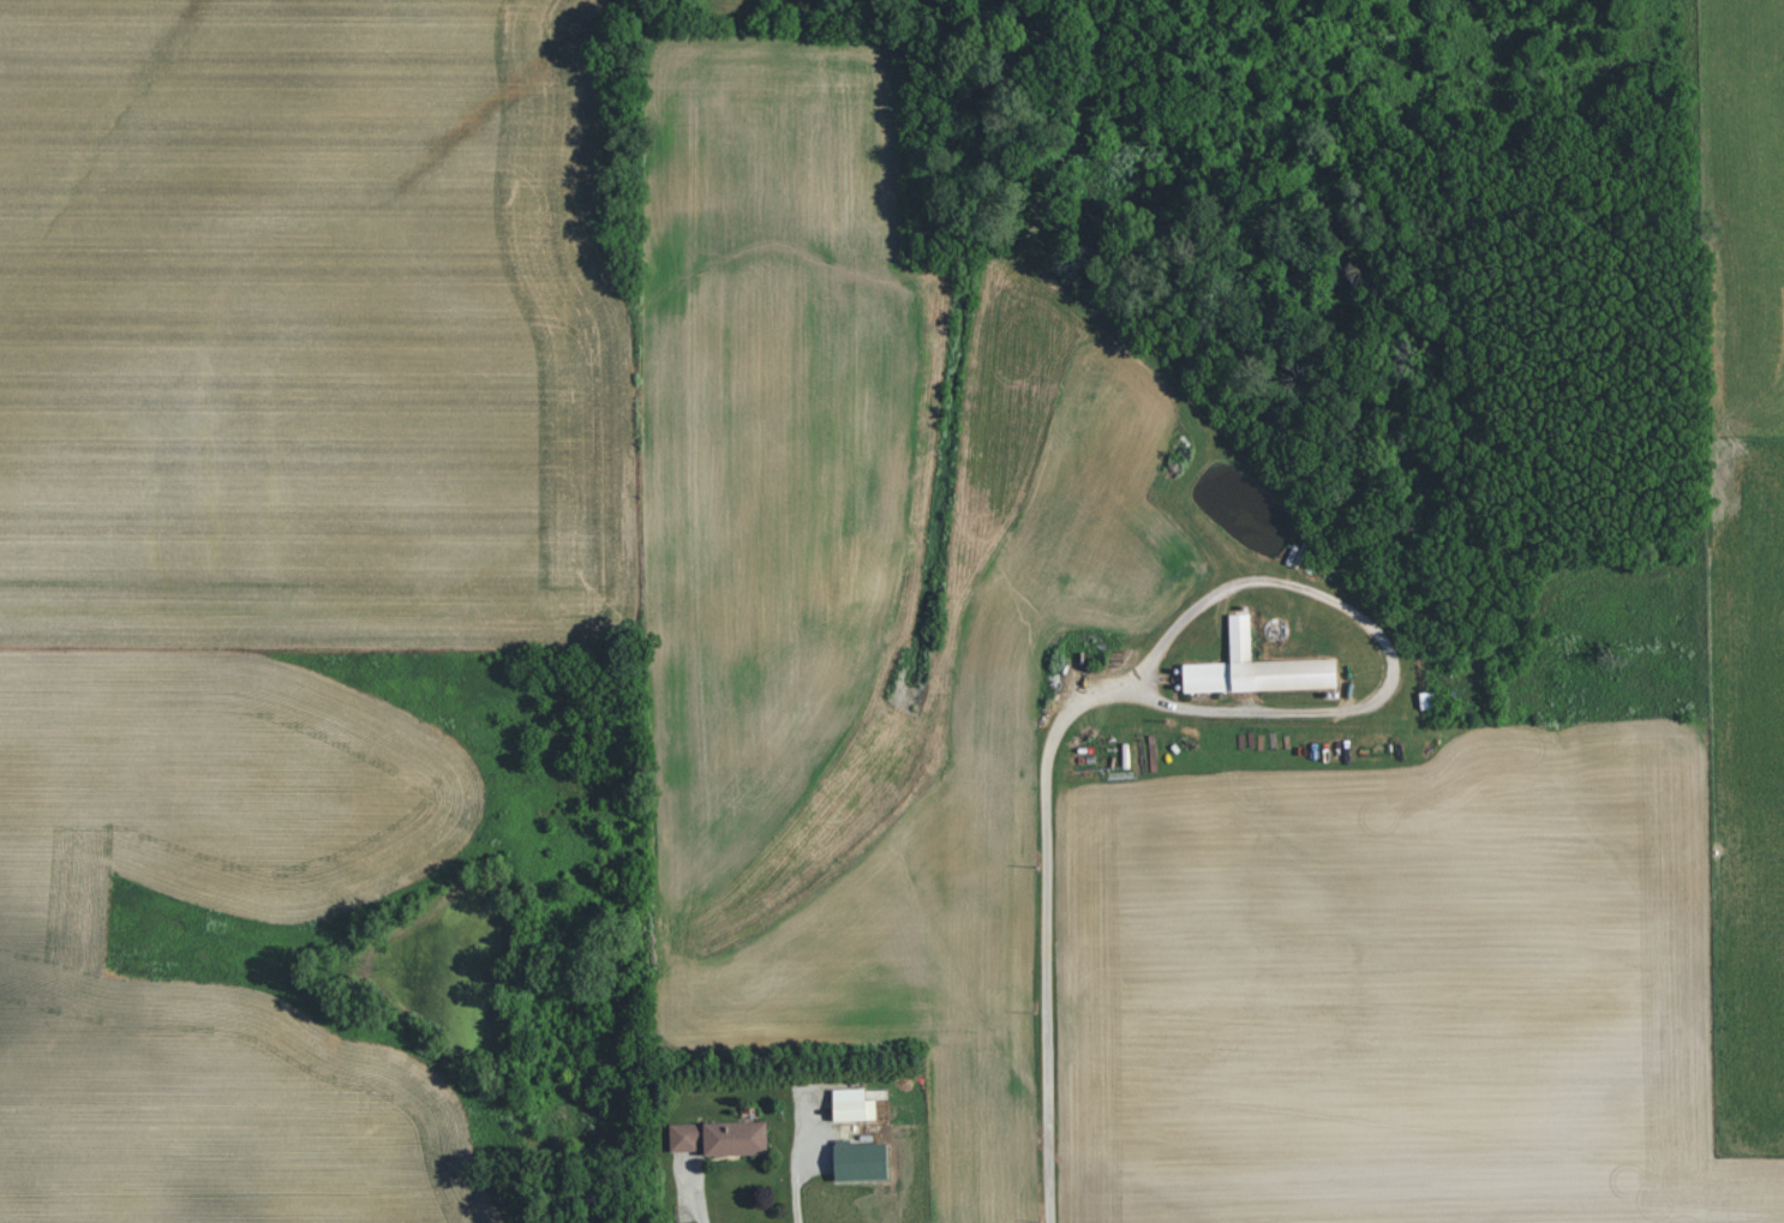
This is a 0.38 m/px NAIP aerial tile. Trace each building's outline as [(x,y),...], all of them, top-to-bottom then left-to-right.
[(1250,661),(1249,613),(1228,614),(1229,662),(1182,664),(1183,693),(1336,688),(1336,658),(1250,661)] [(832,1089),(833,1121),(875,1120),(875,1100),(864,1100),(864,1088),(832,1089)] [(697,1151),(697,1144),(703,1144),(703,1156),(767,1155),(766,1121),(668,1123),(669,1151),(697,1151)] [(887,1180),(886,1143),(833,1144),(834,1181),(887,1180)]
